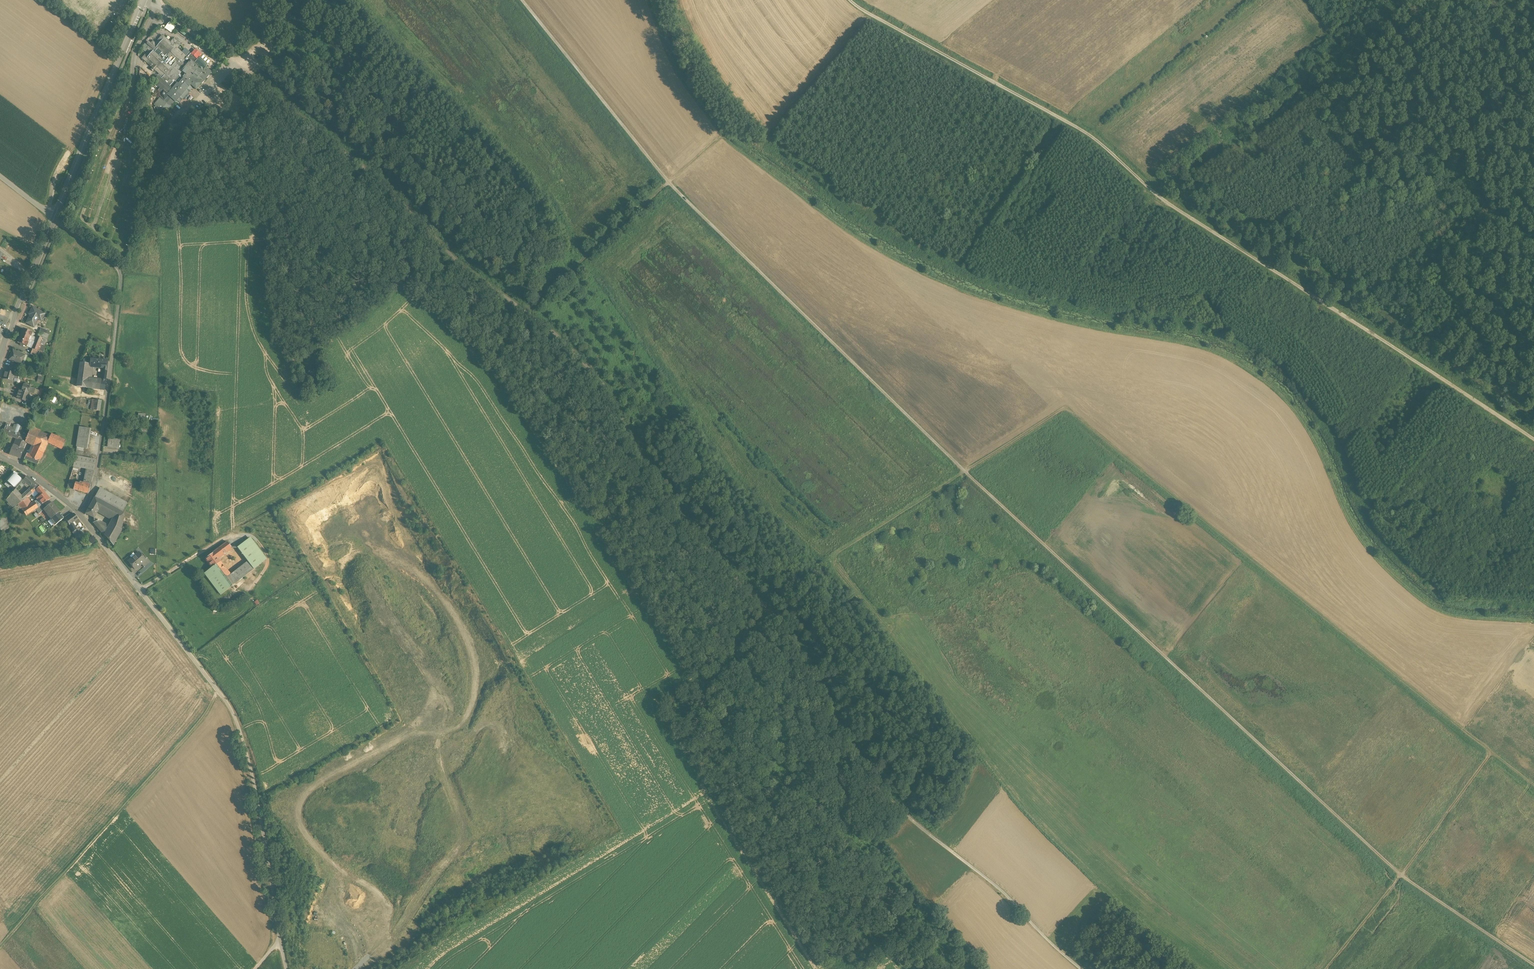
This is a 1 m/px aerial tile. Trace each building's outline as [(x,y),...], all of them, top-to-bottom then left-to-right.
[(176,26),(169,21),(164,28),(171,32),(176,26)] [(180,44),(174,39),(170,42),(163,35),(155,43),(153,41),(147,48),(149,50),(142,58),(152,67),(150,69),(152,71),(154,69),(162,76),(167,81),(169,78),(171,76),(174,79),(177,76),(184,82),(180,86),(176,83),(171,88),(168,85),(168,86),(160,78),(158,76),(153,81),(154,82),(165,91),(167,94),(175,102),(177,100),(179,102),(193,87),(191,84),(202,71),(193,63),(187,57),(177,48),(180,44)] [(197,59),(190,53),(187,57),(193,63),(197,59)] [(205,66),(202,71),(191,84),(193,87),(196,89),(212,72),(205,66)] [(169,78),(167,81),(162,76),(160,78),(168,86),(168,85),(172,81),(169,78)] [(184,82),(177,76),(174,79),(171,76),(169,78),(172,81),(173,80),(176,83),(180,86),(184,82)] [(165,91),(154,82),(152,84),(160,92),(162,94),(165,91)] [(165,91),(162,94),(160,92),(159,93),(160,95),(161,96),(158,99),(160,100),(158,102),(160,103),(157,107),(164,113),(167,110),(163,106),(169,100),(165,97),(167,94),(165,91)] [(175,102),(167,94),(165,97),(169,100),(163,106),(167,110),(175,102)] [(44,314),(33,308),(29,315),(30,316),(26,323),(33,327),(36,323),(34,322),(37,316),(42,319),(44,314)] [(33,333),(23,330),(21,336),(29,339),(30,336),(31,337),(31,336),(33,333)] [(29,339),(21,336),(18,343),(27,347),(28,343),(27,343),(29,339)] [(35,342),(29,339),(27,343),(28,343),(27,347),(33,349),(35,342)] [(43,346),(39,344),(37,351),(40,352),(38,355),(41,355),(42,351),(43,351),(45,346),(43,346)] [(18,353),(13,351),(9,360),(21,364),(24,357),(17,354),(18,353)] [(108,361),(95,359),(94,367),(104,368),(107,368),(108,361)] [(84,363),(80,363),(77,387),(86,388),(87,378),(89,366),(89,364),(84,363)] [(14,374),(5,371),(3,379),(12,382),(13,378),(14,374)] [(102,380),(87,378),(86,388),(104,390),(105,381),(102,380)] [(22,391),(19,390),(16,398),(25,401),(28,393),(29,388),(30,387),(24,385),(22,391)] [(101,401),(92,400),(91,410),(100,411),(101,401)] [(16,426),(14,425),(13,429),(8,427),(9,425),(6,424),(4,429),(19,435),(22,428),(16,426)] [(89,429),(80,427),(76,447),(83,448),(86,449),(89,429)] [(4,429),(2,434),(6,436),(7,435),(18,439),(20,435),(19,435),(4,429)] [(37,432),(31,429),(25,442),(26,442),(31,445),(37,432)] [(50,437),(37,432),(31,445),(34,446),(44,450),(48,443),(50,437)] [(66,441),(52,434),(50,437),(48,443),(62,450),(66,441)] [(119,440),(109,438),(108,447),(118,448),(119,440)] [(25,442),(17,439),(16,442),(15,441),(14,446),(23,450),(26,442),(25,442)] [(14,446),(13,446),(10,455),(20,459),(23,450),(14,446)] [(44,450),(34,446),(30,457),(29,457),(28,461),(38,465),(44,450)] [(96,461),(87,459),(81,458),(75,457),(73,467),(78,468),(86,469),(94,470),(96,461)] [(78,468),(73,467),(73,468),(70,477),(76,478),(78,468)] [(94,470),(86,469),(84,481),(86,482),(85,484),(91,485),(92,481),(94,470)] [(17,474),(14,472),(12,475),(12,474),(8,480),(10,481),(8,483),(13,487),(14,487),(20,479),(18,477),(16,476),(17,474)] [(20,479),(14,487),(16,489),(23,480),(18,476),(18,477),(20,479)] [(40,487),(31,479),(27,484),(32,488),(29,490),(32,493),(36,490),(40,487)] [(23,480),(16,489),(15,490),(17,492),(23,485),(24,486),(26,483),(23,480)] [(85,484),(80,483),(79,484),(75,483),(74,485),(73,490),(88,494),(91,485),(85,484)] [(45,493),(40,487),(36,490),(38,492),(41,496),(45,493)] [(127,503),(100,488),(95,498),(117,510),(122,513),(127,503)] [(15,490),(6,500),(11,505),(14,508),(19,505),(25,500),(21,497),(15,490)] [(29,490),(21,497),(25,500),(27,498),(31,494),(32,493),(29,490)] [(41,496),(37,500),(39,503),(40,502),(42,505),(44,504),(50,499),(45,493),(41,496)] [(27,498),(25,500),(19,505),(22,510),(31,504),(27,498)] [(117,510),(95,498),(90,505),(98,510),(113,518),(117,510)] [(31,504),(22,510),(26,516),(37,509),(38,508),(34,502),(31,504)] [(47,507),(43,510),(51,519),(59,512),(60,512),(52,503),(47,507)] [(38,508),(37,509),(40,513),(43,510),(47,507),(44,504),(42,505),(38,508)] [(90,505),(86,514),(94,518),(98,510),(90,505)] [(108,527),(103,535),(113,546),(122,531),(123,514),(122,513),(117,510),(113,518),(108,527)] [(51,519),(50,519),(55,525),(64,518),(59,512),(51,519)] [(71,516),(69,514),(65,517),(69,525),(73,523),(78,519),(74,514),(71,516)] [(102,523),(98,521),(94,523),(94,524),(99,529),(102,523)] [(102,523),(99,529),(103,535),(108,527),(102,523)] [(245,542),(237,548),(250,565),(253,570),(261,563),(245,542)] [(227,543),(223,546),(227,551),(231,548),(227,543)] [(220,548),(205,559),(212,568),(212,569),(220,563),(217,559),(224,554),(220,548)] [(139,553),(128,562),(135,570),(141,564),(145,561),(145,560),(139,553)] [(220,563),(212,569),(216,574),(228,589),(236,584),(232,579),(220,563)] [(250,565),(245,569),(249,573),(253,570),(250,565)] [(212,568),(204,574),(209,580),(216,574),(212,569),(212,568)] [(245,569),(235,576),(239,581),(249,573),(245,569)] [(228,589),(216,574),(209,580),(221,595),(228,589)]
